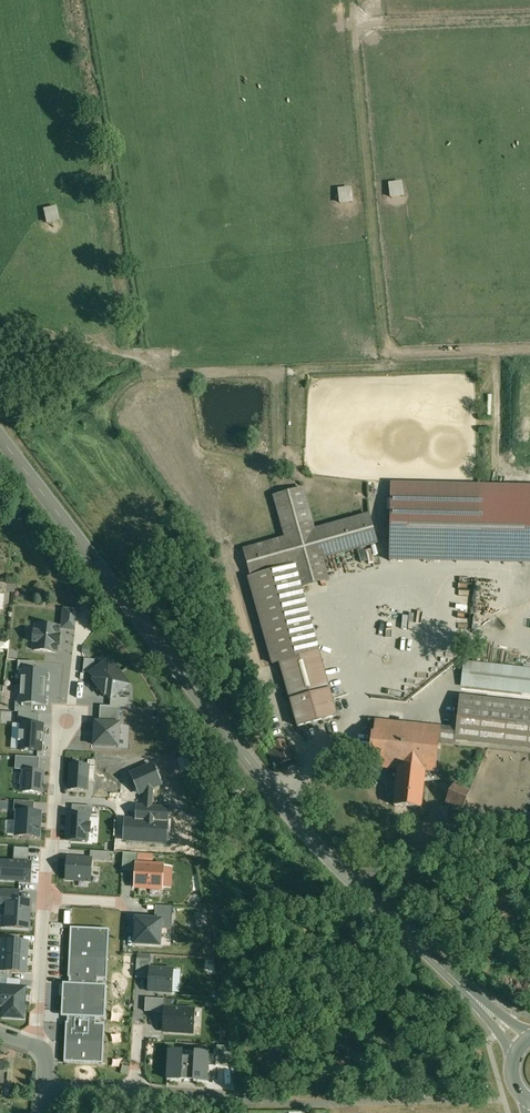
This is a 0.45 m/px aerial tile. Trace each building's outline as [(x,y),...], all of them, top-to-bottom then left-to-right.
[(386,198),(400,197),(399,182),(385,183),(386,198)] [(334,188),(335,204),(349,203),(348,187),(334,188)] [(40,208),(43,224),(57,222),(54,206),(40,208)] [(370,515),(314,531),(302,488),(275,496),(287,539),(244,551),(251,578),(252,578),(295,566),(300,587),(328,579),(322,558),(377,542),(370,515)] [(392,494),(390,561),(529,564),(529,497),(392,494)] [(300,587),(295,566),(252,578),(251,578),(249,578),(274,664),(280,662),(318,651),(300,587)] [(61,630),(75,631),(77,609),(63,608),(61,630)] [(33,651),(58,654),(60,627),(35,624),(33,651)] [(381,639),(379,652),(393,654),(395,641),(381,639)] [(318,651),(280,662),(298,727),(337,717),(318,651)] [(89,674),(111,702),(132,685),(111,658),(89,674)] [(519,668),(465,662),(462,686),(516,692),(519,668)] [(18,703),(45,705),(48,671),(20,669),(18,703)] [(460,699),(457,730),(456,738),(457,738),(529,747),(529,707),(460,699)] [(440,728),(376,721),(371,766),(399,769),(425,771),(436,772),(439,742),(440,728)] [(19,751),(42,752),(43,724),(21,723),(19,751)] [(94,746),(119,748),(120,724),(96,723),(94,746)] [(457,730),(440,728),(439,742),(456,744),(456,739),(457,739),(457,738),(456,738),(457,730)] [(283,739),(266,746),(275,766),(291,759),(283,739)] [(21,770),(38,771),(39,758),(16,756),(15,770),(21,770)] [(112,762),(112,773),(125,773),(126,762),(112,762)] [(67,790),(88,792),(90,765),(69,763),(67,790)] [(135,805),(135,819),(124,818),(123,842),(167,845),(169,821),(169,807),(152,806),(154,789),(162,786),(152,763),(129,773),(139,797),(143,795),(143,806),(135,805)] [(425,771),(399,769),(395,806),(421,808),(425,771)] [(20,792),(43,794),(44,772),(38,771),(21,770),(20,792)] [(469,790),(454,785),(446,803),(462,810),(466,799),(469,790)] [(11,809),(11,801),(0,801),(0,809),(11,809)] [(14,810),(33,811),(33,802),(15,801),(14,810)] [(73,805),(73,815),(90,816),(92,816),(93,806),(73,805)] [(14,837),(40,839),(42,812),(33,811),(16,810),(14,837)] [(73,815),(67,814),(65,841),(89,843),(90,816),(73,815)] [(122,871),(135,872),(136,862),(138,862),(138,854),(124,853),(122,871)] [(67,859),(65,881),(90,883),(91,860),(67,859)] [(30,883),(32,863),(0,861),(0,881),(30,883)] [(134,890),(162,892),(164,864),(138,862),(136,862),(135,872),(134,890)] [(0,927),(29,930),(33,902),(3,898),(0,927)] [(205,912),(193,914),(195,927),(207,926),(205,912)] [(133,947),(161,949),(163,919),(134,917),(133,947)] [(64,1062),(103,1064),(105,1024),(95,1023),(96,1017),(104,1017),(106,984),(98,984),(98,978),(106,979),(108,930),(70,929),(68,978),(70,978),(70,984),(63,983),(61,1017),(68,1017),(67,1023),(66,1023),(64,1062)] [(26,974),(28,941),(0,940),(0,941),(0,973),(26,974)] [(136,978),(148,978),(149,967),(149,960),(137,959),(136,978)] [(148,993),(172,994),(174,968),(149,967),(148,978),(148,993)] [(24,1019),(26,986),(0,985),(0,1007),(2,1007),(1,1018),(24,1019)] [(145,1011),(163,1012),(164,1006),(164,999),(146,998),(145,1011)] [(162,1034),(194,1035),(195,1008),(164,1006),(163,1012),(162,1034)] [(216,1065),(234,1066),(230,1047),(217,1046),(216,1065)] [(193,1082),(208,1083),(210,1053),(193,1052),(193,1058),(183,1057),(184,1051),(168,1050),(166,1081),(182,1082),(182,1079),(193,1080),(193,1082)]
